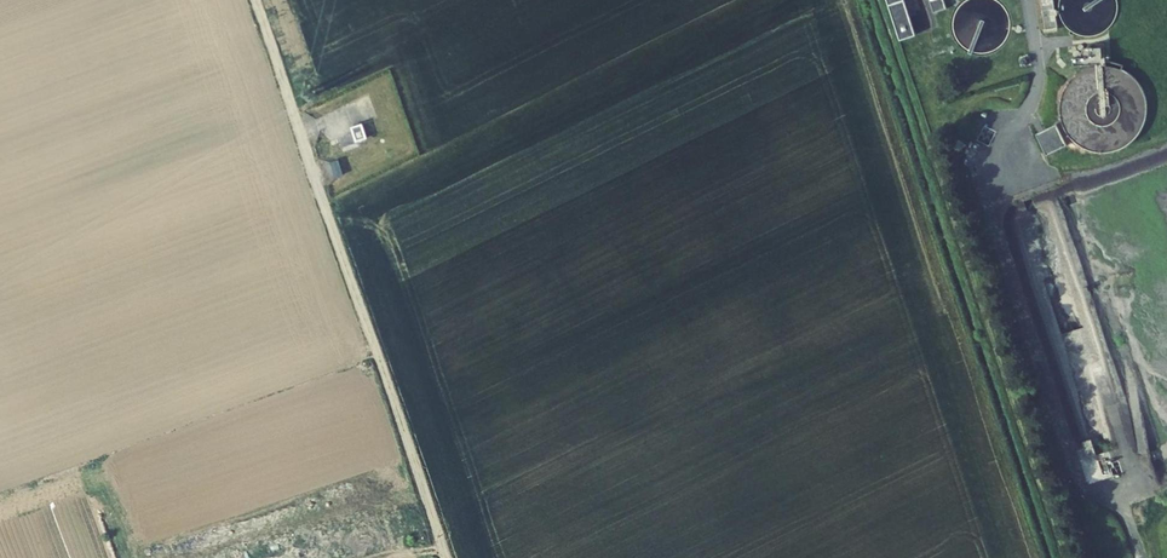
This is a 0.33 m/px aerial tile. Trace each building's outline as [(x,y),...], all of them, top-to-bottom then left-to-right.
[(900,39),(916,34),(905,0),(888,0),(900,39)] [(935,11),(947,7),(944,0),(931,0),(935,11)] [(915,19),(918,32),(937,27),(934,15),(915,19)] [(1075,67),(1104,65),(1103,52),(1074,53),(1075,67)] [(352,127),(357,141),(367,138),(362,124),(352,127)] [(1056,125),(1037,134),(1048,155),(1066,146),(1056,125)]
